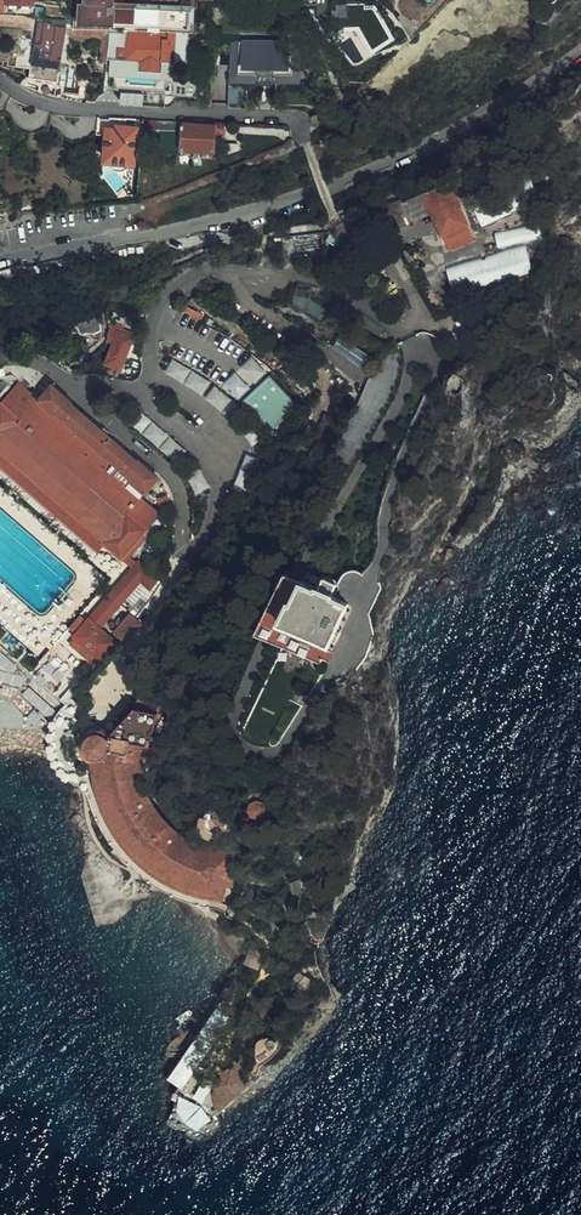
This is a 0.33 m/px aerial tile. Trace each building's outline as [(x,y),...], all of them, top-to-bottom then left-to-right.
[(78,13),(177,16),(178,0),(79,0),(78,13)] [(309,8),(319,25),(338,14),(340,18),(352,18),(366,40),(384,29),(374,12),(366,0),(309,0),(309,8)] [(31,15),(28,37),(34,38),(37,16),(31,15)] [(59,19),(37,16),(34,38),(31,62),(39,63),(36,83),(49,85),(54,54),(58,22),(59,19)] [(101,23),(65,23),(58,22),(54,54),(61,55),(64,32),(92,33),(92,43),(101,43),(101,23)] [(121,24),(121,33),(107,31),(103,77),(115,78),(114,95),(158,99),(160,83),(154,82),(154,72),(132,70),(133,63),(155,65),(156,57),(168,58),(169,48),(180,49),(182,27),(121,24)] [(285,36),(231,34),(230,74),(295,75),(295,42),(284,42),(285,36)] [(0,57),(25,61),(27,47),(2,44),(0,57)] [(162,75),(161,94),(166,94),(167,89),(176,90),(175,95),(193,96),(195,77),(162,75)] [(17,108),(30,113),(41,116),(53,119),(72,123),(90,126),(92,111),(67,106),(55,103),(43,100),(32,97),(16,91),(0,84),(0,101),(17,108)] [(230,102),(244,102),(244,86),(230,87),(230,102)] [(104,112),(92,111),(90,126),(100,128),(98,153),(103,153),(122,155),(127,155),(129,121),(118,121),(112,120),(110,120),(111,123),(103,122),(104,112)] [(207,144),(207,119),(176,117),(176,142),(207,144)] [(122,155),(103,153),(103,160),(122,162),(122,155)] [(466,185),(460,167),(444,174),(451,191),(466,185)] [(441,175),(414,187),(431,230),(436,229),(458,220),(458,219),(448,193),(441,175)] [(470,201),(481,229),(539,206),(528,178),(470,201)] [(458,220),(436,229),(444,247),(465,238),(458,220)] [(500,233),(503,247),(545,236),(542,222),(500,233)] [(446,267),(453,295),(532,274),(524,245),(446,267)] [(169,270),(159,275),(163,284),(172,279),(169,270)] [(72,328),(70,332),(70,334),(69,337),(76,346),(93,333),(94,325),(95,320),(92,312),(92,302),(86,304),(84,300),(80,302),(78,297),(57,306),(57,311),(55,312),(59,322),(72,323),(72,328)] [(118,341),(110,360),(125,365),(137,336),(122,330),(122,332),(113,329),(112,339),(118,341)] [(333,330),(329,337),(358,357),(362,350),(333,330)] [(52,341),(35,349),(44,353),(51,357),(56,349),(52,341)] [(253,447),(236,486),(255,491),(270,440),(236,400),(202,373),(173,359),(166,372),(199,389),(229,415),(253,447)] [(466,394),(469,392),(473,389),(475,385),(475,381),(474,377),(472,373),(469,370),(465,369),(460,368),(456,369),(453,372),(450,375),(449,380),(449,384),(450,388),(453,392),(457,394),(461,395),(466,394)] [(14,373),(12,375),(32,392),(33,390),(14,373)] [(0,388),(0,450),(11,460),(54,497),(96,534),(95,535),(97,537),(115,552),(119,547),(123,551),(124,549),(140,531),(136,528),(154,506),(53,421),(59,414),(126,470),(124,473),(138,485),(150,471),(150,470),(131,453),(130,453),(62,394),(63,393),(44,377),(33,390),(32,392),(12,375),(0,388)] [(272,378),(242,402),(271,436),(300,411),(272,378)] [(129,399),(121,412),(171,456),(186,481),(189,490),(202,485),(197,469),(186,449),(129,399)] [(29,490),(91,544),(97,537),(95,535),(96,534),(54,497),(11,460),(0,450),(0,464),(29,490)] [(156,502),(165,499),(162,486),(152,490),(156,502)] [(119,547),(115,552),(114,553),(125,562),(131,555),(124,549),(123,551),(119,547)] [(131,555),(125,562),(124,563),(129,567),(88,614),(83,609),(79,613),(68,627),(66,629),(93,653),(110,633),(93,619),(134,575),(143,583),(151,574),(136,561),(138,559),(132,554),(131,555)] [(129,567),(124,563),(104,586),(83,609),(88,614),(129,567)] [(320,642),(322,637),(302,627),(275,614),(278,609),(273,606),(278,596),(283,598),(286,593),(288,594),(297,574),(280,566),(250,627),(267,635),(312,656),(314,652),(321,654),(326,645),(320,642)] [(302,627),(322,637),(325,631),(329,633),(333,624),(329,622),(342,596),(327,589),(333,576),(317,568),(311,581),(297,574),(288,594),(286,593),(283,598),(278,596),(273,606),(278,609),(275,614),(302,627)] [(120,602),(122,604),(125,606),(128,609),(133,603),(125,596),(120,602)] [(104,625),(113,633),(115,630),(109,625),(125,606),(122,604),(104,625)] [(115,630),(121,634),(136,616),(128,610),(128,609),(125,606),(109,625),(115,630)] [(60,620),(68,627),(79,613),(72,607),(60,620)] [(126,697),(119,708),(145,717),(151,719),(156,704),(126,697)] [(227,854),(227,851),(211,850),(195,845),(185,841),(174,835),(166,829),(158,822),(151,814),(143,803),(135,788),(132,778),(129,763),(128,750),(141,749),(145,717),(119,708),(104,726),(99,722),(95,721),(90,721),(85,722),(82,724),(78,728),(76,734),(77,739),(78,744),(80,747),(83,750),(87,752),(88,766),(89,777),(94,794),(97,803),(103,816),(111,829),(120,842),(129,851),(140,860),(152,869),(169,878),(177,882),(187,885),(190,886),(202,890),(218,891),(220,877),(226,878),(228,855),(227,854)] [(141,749),(142,749),(151,719),(145,717),(141,749)] [(211,850),(227,851),(227,847),(218,846),(204,843),(192,838),(178,832),(171,827),(160,818),(153,811),(147,804),(142,795),(137,784),(134,774),(132,761),(138,761),(142,749),(141,749),(128,750),(129,763),(132,778),(135,788),(143,803),(151,814),(158,822),(166,829),(174,835),(185,841),(195,845),(211,850)] [(220,812),(212,804),(207,809),(215,818),(220,812)] [(204,809),(198,809),(196,814),(196,819),(198,822),(200,825),(205,822),(202,817),(204,809)] [(306,873),(304,873),(305,880),(305,884),(312,883),(311,870),(306,871),(306,873)] [(257,891),(255,891),(253,891),(252,893),(251,896),(252,897),(253,899),(256,899),(258,899),(259,897),(260,895),(259,892),(257,891)] [(308,905),(309,914),(320,912),(319,907),(318,902),(315,900),(312,900),(310,901),(308,905)] [(253,945),(246,963),(258,968),(265,949),(253,945)] [(301,965),(295,975),(301,980),(308,970),(301,965)] [(266,1026),(265,1026),(263,1029),(263,1032),(265,1035),(267,1036),(271,1036),(274,1035),(274,1031),(274,1028),(271,1026),(269,1025),(266,1026)]
